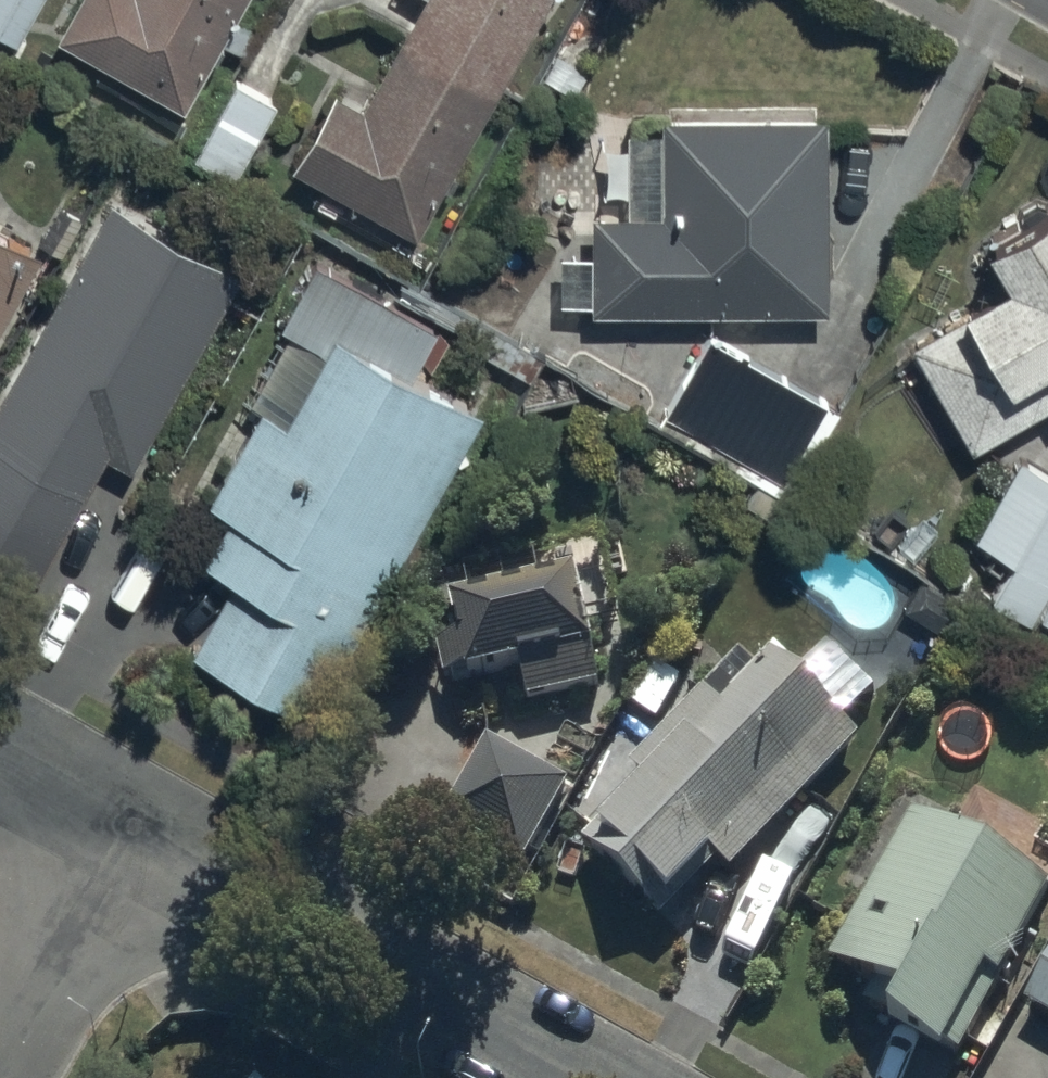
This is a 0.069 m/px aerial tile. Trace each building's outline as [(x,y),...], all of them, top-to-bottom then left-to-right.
[(32,0),(0,0),(0,26),(13,33),(32,0)] [(229,0),(78,0),(62,30),(179,93),(229,0)] [(532,0),(421,0),(367,103),(335,86),(294,164),(413,226),(532,0)] [(239,155),(274,94),(229,68),(194,129),(239,155)] [(587,310),(802,306),(798,117),(655,120),(657,211),(585,212),(587,310)] [(949,432),(1047,377),(1047,183),(1043,174),(967,216),(991,260),(946,285),(958,307),(898,341),(949,432)] [(106,189),(0,380),(0,572),(28,587),(104,448),(129,462),(239,262),(106,189)] [(31,252),(0,235),(0,308),(31,252)] [(269,729),(453,398),(396,367),(418,327),(314,270),(287,319),(299,326),(206,492),(236,508),(201,570),(240,591),(188,684),(269,729)] [(812,401),(704,339),(662,412),(770,473),(812,401)] [(1047,542),(1047,491),(1005,466),(965,534),(994,550),(974,585),(1011,607),(1047,542)] [(1024,611),(1047,625),(1047,570),(1024,611)] [(576,655),(560,590),(451,616),(467,681),(576,655)] [(711,866),(840,734),(760,657),(579,842),(653,914),(705,860),(711,866)] [(502,846),(539,783),(494,757),(457,820),(502,846)] [(923,1052),(1016,886),(893,818),(814,961),(852,982),(839,1006),(923,1052)] [(1043,939),(1007,1001),(1047,1025),(1047,941),(1043,939)]
